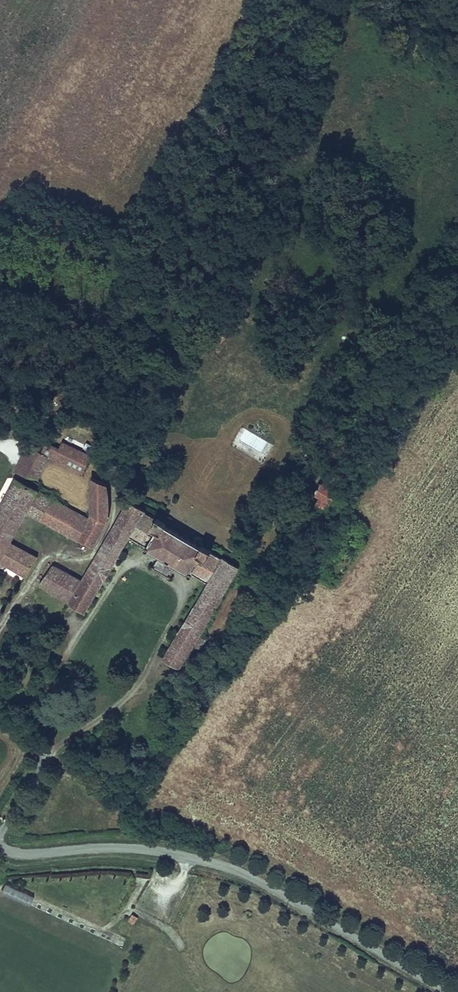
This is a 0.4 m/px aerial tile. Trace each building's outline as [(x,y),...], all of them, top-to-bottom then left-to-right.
[(95,463),(49,437),(38,456),(26,478),(36,481),(52,452),(88,473),(95,463)] [(14,472),(26,478),(38,456),(27,449),(14,472)] [(111,485),(99,479),(91,520),(103,526),(111,485)] [(326,510),(337,491),(322,483),(311,501),(326,510)] [(15,484),(0,513),(0,560),(29,576),(39,557),(11,542),(27,512),(92,544),(102,526),(15,484)] [(360,509),(349,499),(342,508),(346,511),(344,514),(347,517),(350,514),(353,517),(360,509)] [(242,565),(132,502),(82,581),(58,570),(46,590),(85,613),(132,538),(211,584),(169,657),(184,666),(242,565)] [(29,904),(33,896),(5,883),(1,892),(29,904)]
